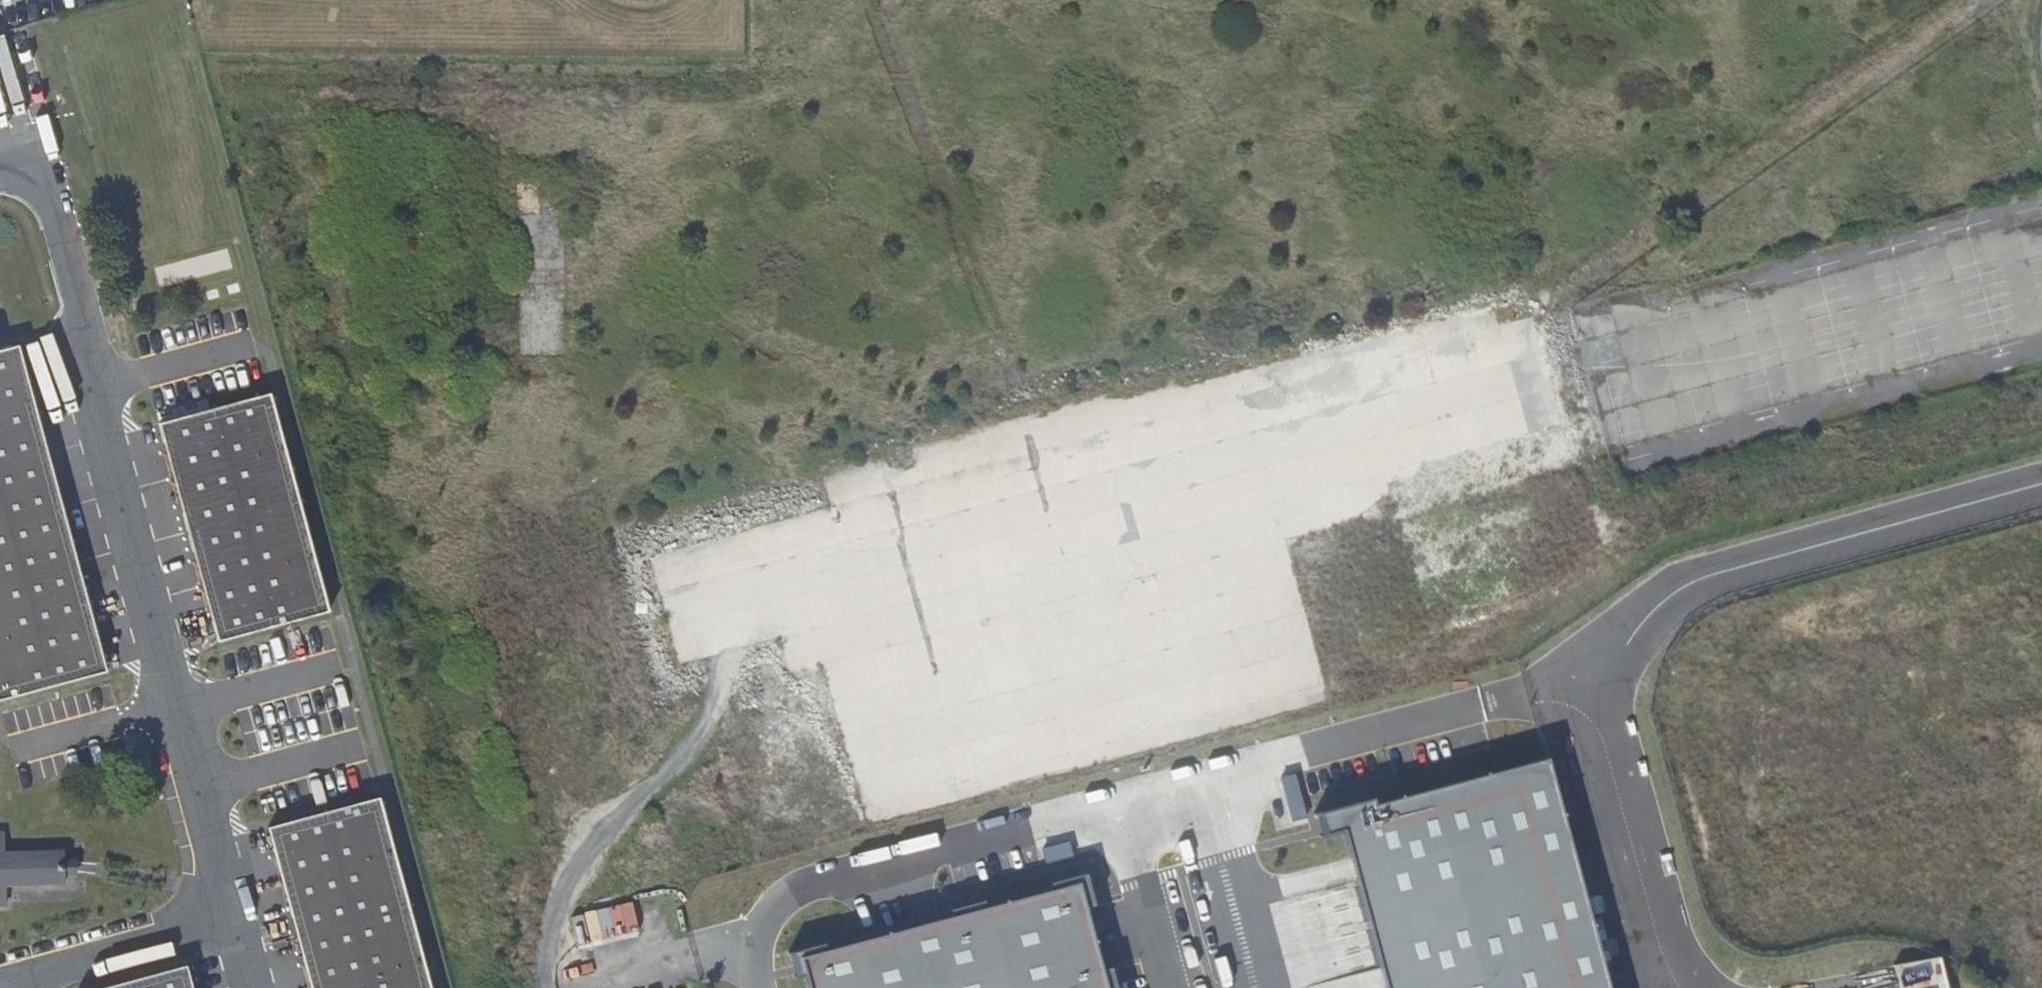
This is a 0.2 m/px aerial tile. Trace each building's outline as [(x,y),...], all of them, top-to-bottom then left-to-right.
[(105,668),(61,507),(15,342),(0,346),(0,696),(105,668)] [(209,407),(156,421),(157,424),(187,533),(216,640),(326,610),(316,573),(314,566),(309,549),(307,541),(286,464),(284,457),(279,440),(277,433),(266,391),(209,407)] [(1547,753),(1543,754),(1372,800),(1370,794),(1318,808),(1322,826),(1343,822),(1345,831),(1352,858),(1388,987),(1612,987),(1547,753)] [(376,797),(266,827),(309,987),(427,987),(376,797)] [(1,831),(0,831),(0,906),(4,906),(4,886),(61,884),(61,875),(74,874),(74,866),(73,857),(60,857),(60,848),(2,851),(1,831)] [(1083,907),(1092,904),(1090,897),(1083,868),(1048,878),(1049,885),(863,935),(827,945),(826,939),(786,950),(790,966),(792,976),(793,979),(804,976),(807,987),(1105,987),(1083,907)] [(182,965),(98,987),(188,987),(182,965)]
